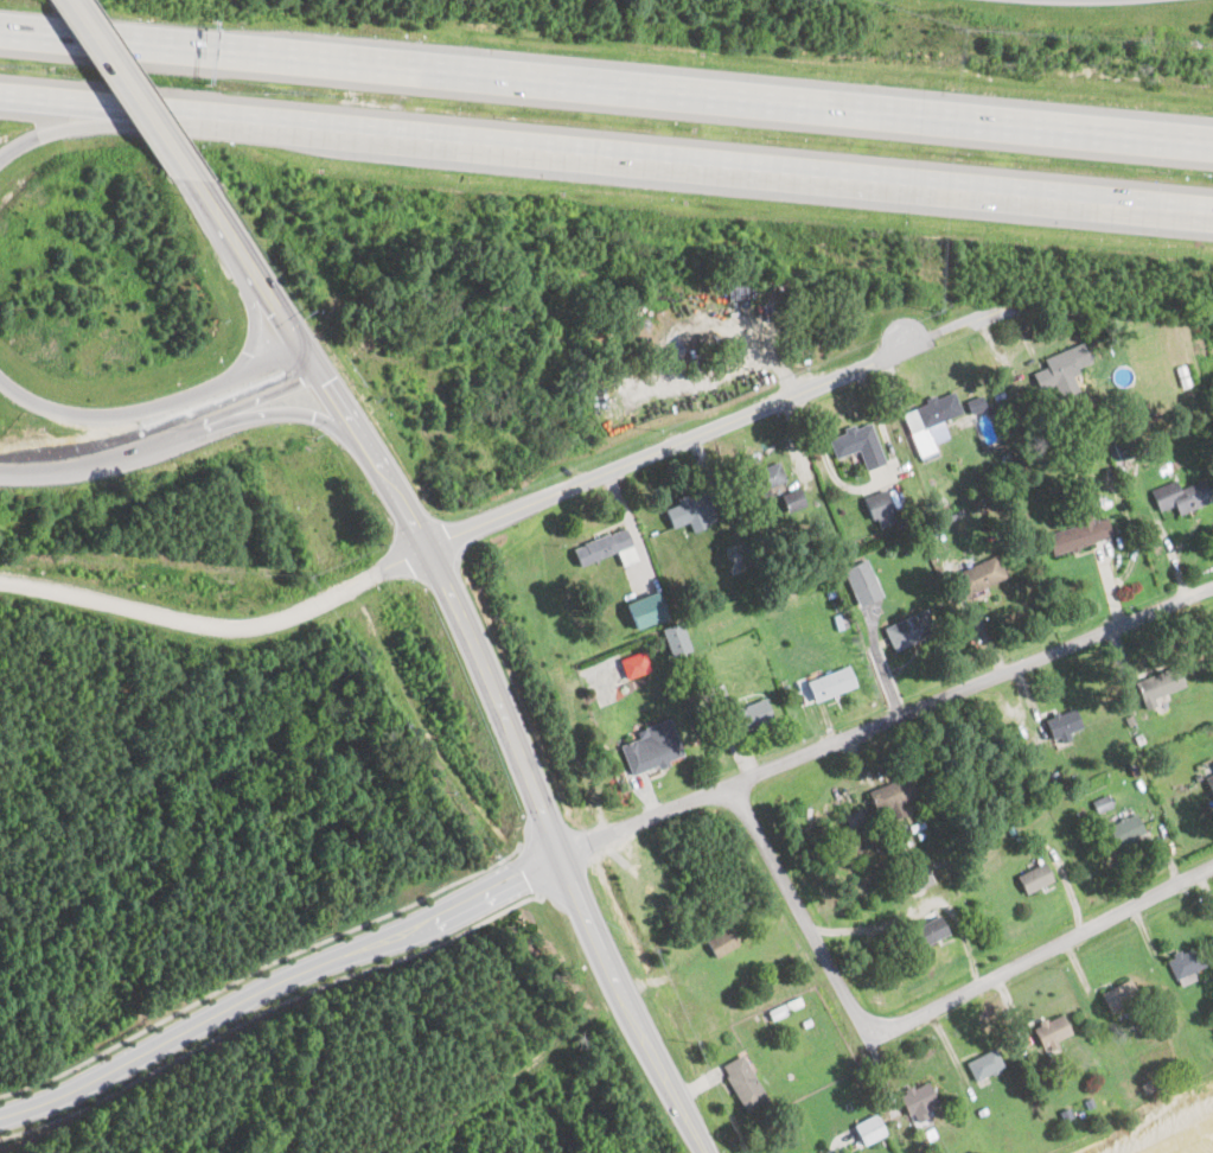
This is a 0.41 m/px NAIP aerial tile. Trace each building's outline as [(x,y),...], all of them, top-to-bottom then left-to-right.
[(1046,369),(1034,372),(1039,389),(1055,383),(1059,395),(1079,389),(1072,368),(1090,362),(1085,344),(1042,357),(1046,369)] [(901,409),(920,460),(939,453),(934,441),(947,437),(941,420),(963,413),(955,390),(901,409)] [(986,407),(981,394),(966,399),(971,413),(986,407)] [(872,421),(826,435),(835,459),(860,451),(866,470),(886,464),(872,421)] [(739,476),(779,459),(787,479),(771,486),(774,495),(761,501),(762,504),(752,508),(739,476)] [(1211,502),(1202,482),(1179,490),(1175,480),(1150,490),(1158,511),(1174,505),(1177,514),(1211,502)] [(783,491),(799,484),(803,490),(807,502),(790,509),(783,491)] [(876,528),(897,520),(885,489),(865,497),(876,528)] [(702,490),(663,504),(672,528),(689,522),(692,531),(715,523),(702,490)] [(1105,515),(1045,533),(1051,556),(1112,539),(1105,515)] [(573,547),(580,566),(617,552),(623,565),(637,560),(624,527),(573,547)] [(966,598),(1008,580),(996,555),(956,573),(966,598)] [(881,595),(866,560),(844,571),(860,605),(881,595)] [(665,619),(658,593),(626,603),(634,629),(665,619)] [(883,629),(895,651),(936,630),(925,607),(883,629)] [(690,651),(683,624),(662,629),(669,657),(690,651)] [(626,679),(650,671),(644,651),(620,657),(626,679)] [(856,684),(848,665),(806,682),(815,701),(856,684)] [(1179,667),(1136,680),(1143,701),(1185,687),(1179,667)] [(774,720),(766,697),(736,708),(730,696),(716,701),(730,734),(774,720)] [(1083,731),(1074,708),(1046,720),(1055,741),(1083,731)] [(631,773),(684,757),(671,716),(644,726),(647,735),(621,744),(631,773)] [(1212,799),(1212,764),(1200,769),(1212,800),(1212,799)] [(876,814),(919,797),(909,775),(867,791),(876,814)] [(865,822),(861,809),(845,813),(848,826),(865,822)] [(1144,836),(1137,814),(1104,826),(1112,847),(1144,836)] [(1053,879),(1042,861),(1015,877),(1026,894),(1053,879)] [(907,875),(912,890),(933,883),(927,867),(907,875)] [(940,915),(908,930),(918,949),(950,934),(940,915)] [(738,944),(728,928),(706,939),(715,957),(738,944)] [(1207,970),(1196,944),(1166,958),(1177,983),(1207,970)] [(1100,992),(1111,1014),(1141,1000),(1130,977),(1100,992)] [(1072,1037),(1062,1014),(1029,1028),(1040,1051),(1072,1037)] [(975,1082),(1003,1066),(992,1047),(964,1063),(975,1082)] [(765,1101),(745,1053),(722,1063),(742,1110),(765,1101)] [(898,1097),(914,1122),(940,1104),(925,1081),(898,1097)] [(864,1144),(886,1133),(876,1114),(855,1125),(864,1144)]
